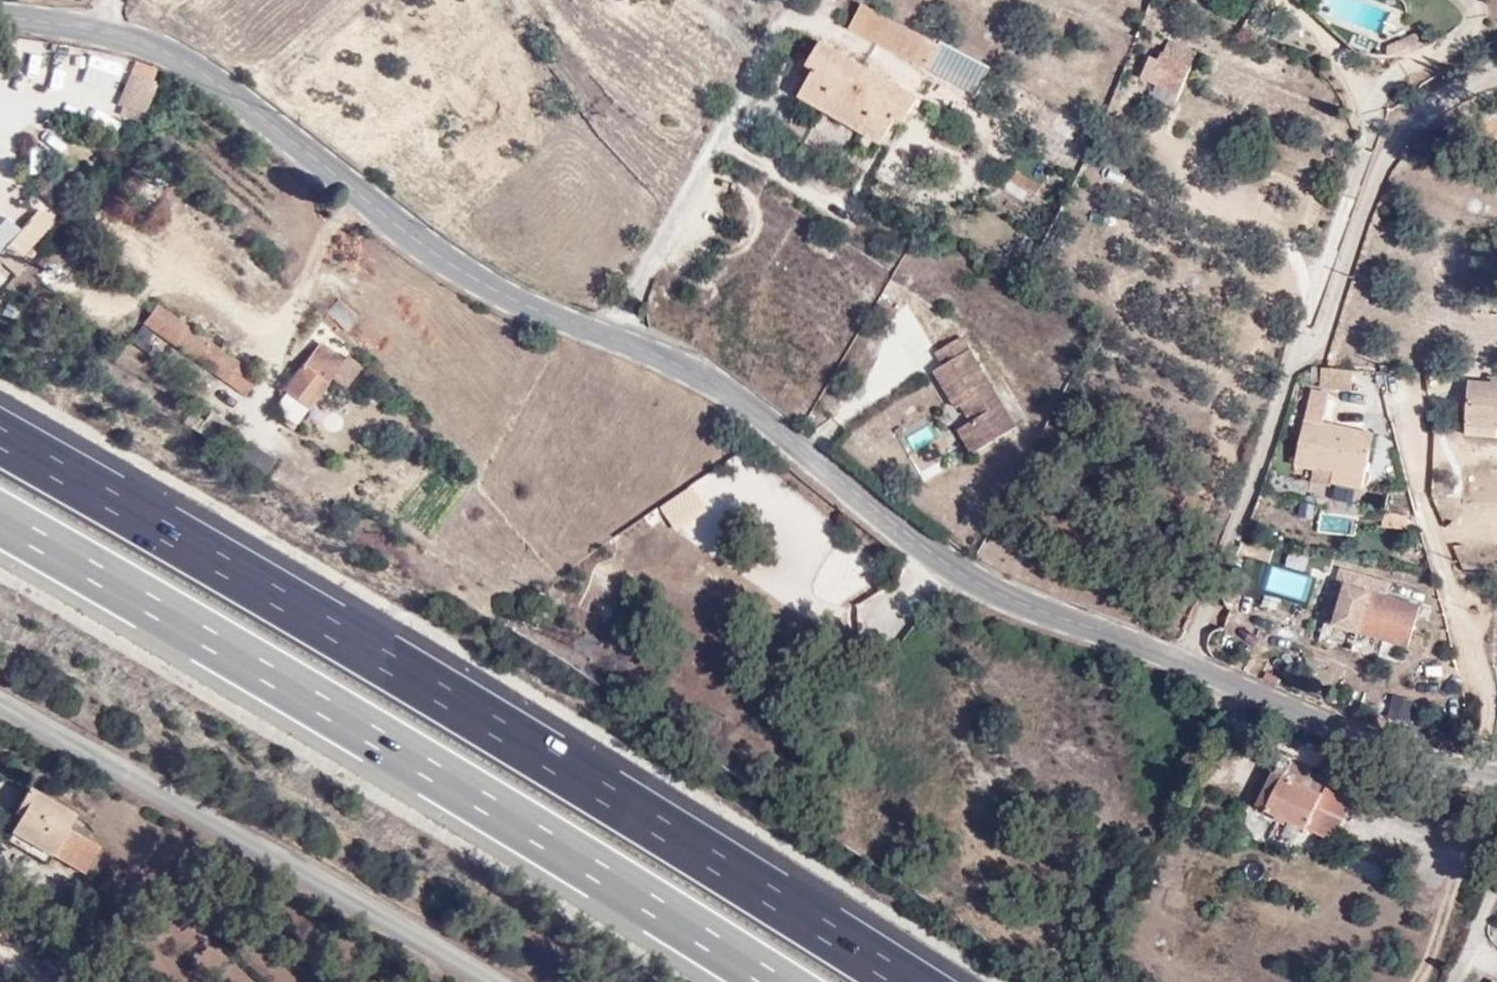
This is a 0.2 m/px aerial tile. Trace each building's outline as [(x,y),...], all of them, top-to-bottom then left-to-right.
[(931,57),(851,16),(849,20),(838,39),(918,80),(931,57)] [(1147,79),(1156,83),(1180,92),(1186,74),(1184,73),(1189,61),(1161,49),(1156,61),(1154,60),(1147,79)] [(933,55),(931,57),(918,80),(965,104),(978,79),(933,55)] [(890,141),(901,146),(916,116),(813,61),(798,92),(815,101),(804,124),(877,164),(890,141)] [(120,103),(140,111),(154,78),(134,70),(120,103)] [(1156,83),(1153,93),(1171,100),(1175,103),(1180,92),(1156,83)] [(0,244),(0,254),(18,266),(32,249),(25,245),(48,219),(33,206),(16,225),(0,244)] [(16,225),(1,214),(0,216),(0,244),(16,225)] [(358,317),(337,300),(327,312),(347,329),(358,317)] [(258,370),(201,332),(153,302),(140,320),(246,390),(258,370)] [(982,445),(1017,421),(959,333),(934,350),(942,362),(933,368),(957,404),(962,401),(968,397),(975,408),(979,413),(966,421),(982,445)] [(342,359),(318,342),(281,389),(307,409),(327,381),(340,390),(357,364),(344,355),(342,359)] [(1327,366),(1325,384),(1356,388),(1358,371),(1327,366)] [(1468,381),(1465,424),(1496,427),(1496,383),(1468,381)] [(1301,465),(1319,469),(1320,466),(1339,470),(1336,482),(1368,488),(1379,431),(1330,421),(1334,395),(1316,392),(1301,465)] [(968,397),(962,401),(969,412),(975,408),(968,397)] [(982,445),(966,421),(960,425),(975,449),(982,445)] [(1495,427),(1465,424),(1464,439),(1494,441),(1495,427)] [(1320,466),(1319,469),(1316,482),(1335,487),(1336,482),(1339,470),(1320,466)] [(1389,511),(1387,525),(1412,530),(1415,515),(1389,511)] [(1389,594),(1392,581),(1346,567),(1341,583),(1351,587),(1339,625),(1413,648),(1426,606),(1389,594)] [(1394,694),(1387,715),(1410,723),(1417,701),(1394,694)] [(1309,831),(1328,839),(1343,806),(1337,802),(1343,787),(1286,759),(1279,773),(1270,770),(1258,795),(1309,831)] [(52,838),(86,862),(101,840),(67,816),(78,803),(35,770),(15,793),(25,800),(15,813),(50,839),(52,838)] [(1254,805),(1309,831),(1258,795),(1254,805)] [(42,851),(50,839),(15,813),(8,824),(42,851)]
